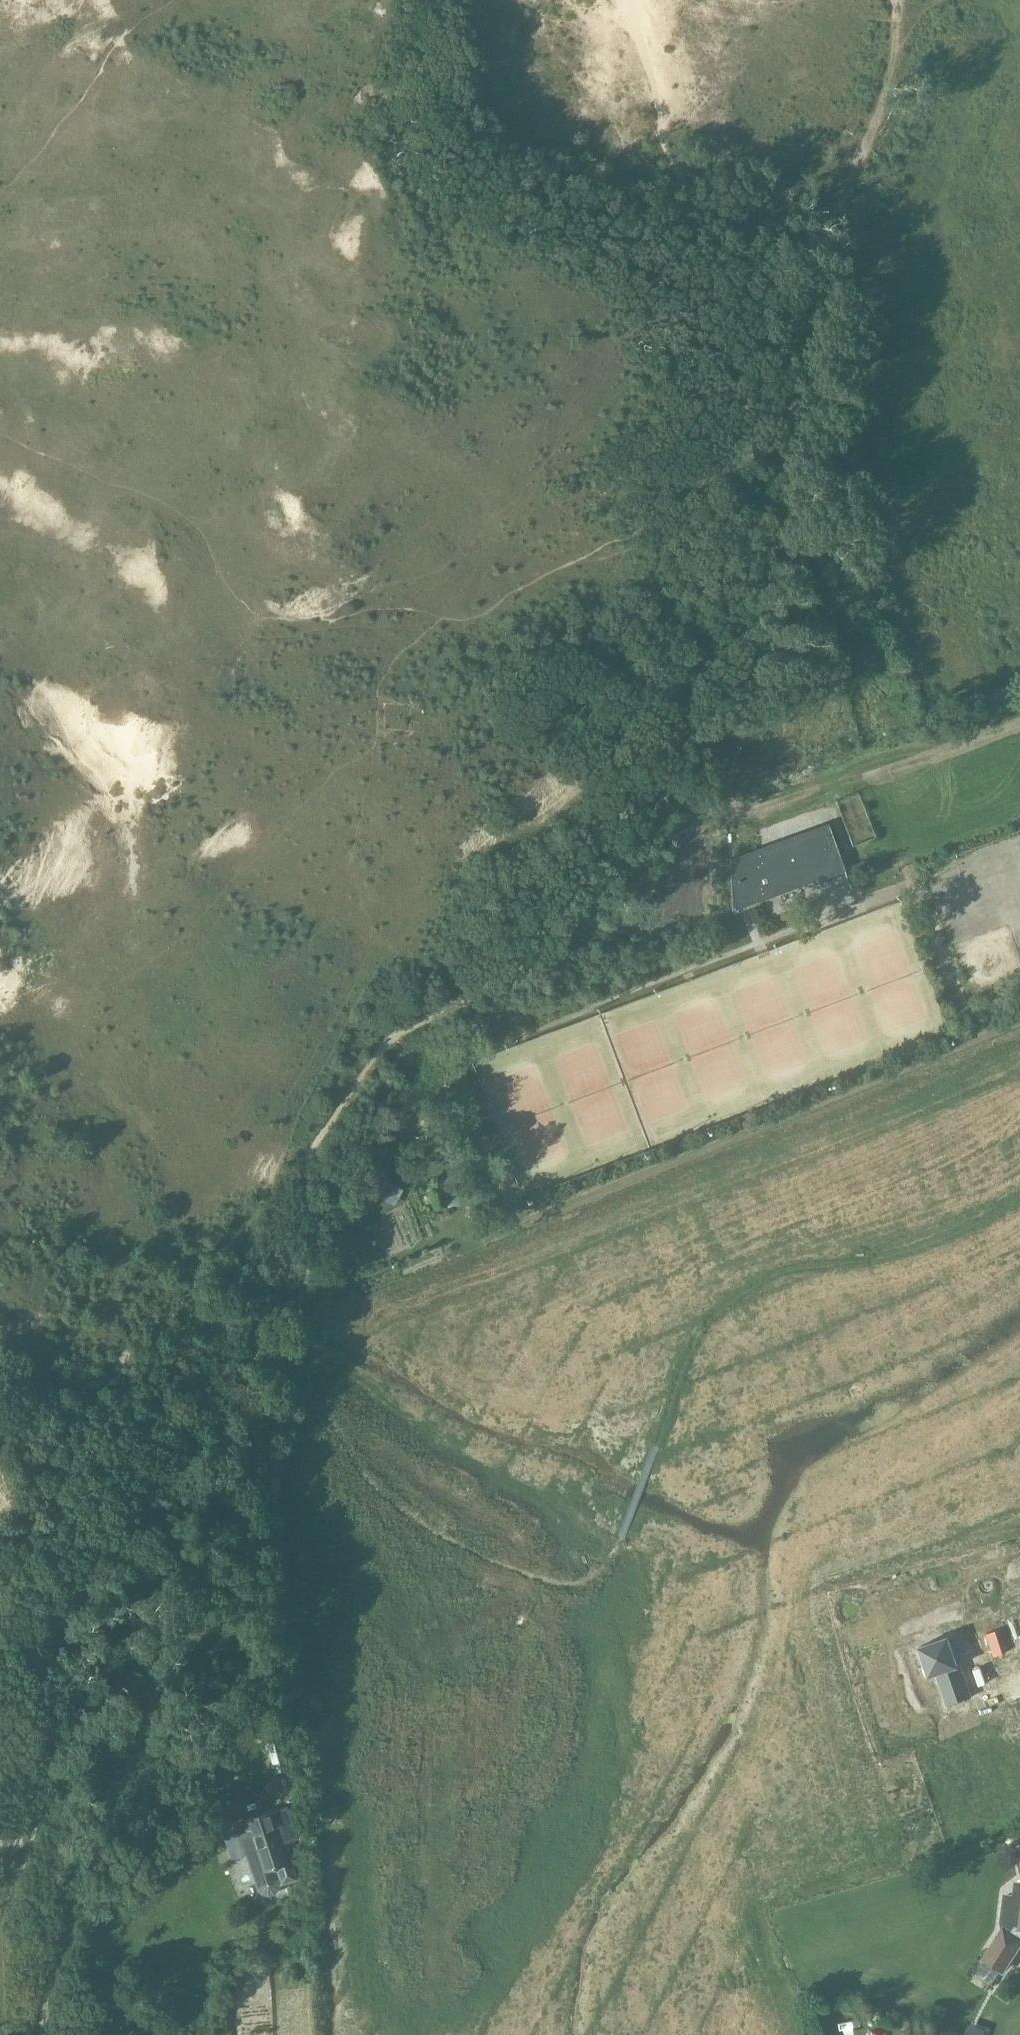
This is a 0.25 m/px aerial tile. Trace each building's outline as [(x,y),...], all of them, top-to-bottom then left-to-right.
[(756,904),(844,872),(828,826),(755,852),(747,852),(733,852),(733,858),(722,858),(723,881),(734,881),(734,905),(756,904)] [(455,1174),(430,1183),(439,1210),(467,1208),(455,1174)] [(386,1180),(377,1195),(396,1206),(404,1190),(386,1180)] [(948,1638),(919,1648),(929,1678),(936,1675),(947,1706),(972,1698),(961,1667),(958,1667),(948,1638)] [(276,1773),(289,1770),(280,1736),(266,1741),(276,1773)] [(258,1782),(234,1790),(237,1801),(261,1793),(258,1782)] [(285,1845),(297,1840),(287,1809),(245,1823),(247,1832),(238,1834),(257,1890),(259,1892),(262,1894),(265,1895),(268,1895),(271,1895),(274,1893),(277,1891),(279,1888),(279,1885),(296,1881),(285,1845)] [(1012,1846),(1019,1879),(1019,1844),(1012,1846)] [(981,1958),(984,1960),(984,1961),(990,1965),(1000,1972),(1004,1974),(1005,1972),(1009,1961),(1019,1944),(1019,1885),(1013,1884),(1011,1898),(1002,1897),(999,1925),(999,1931),(981,1958)]
